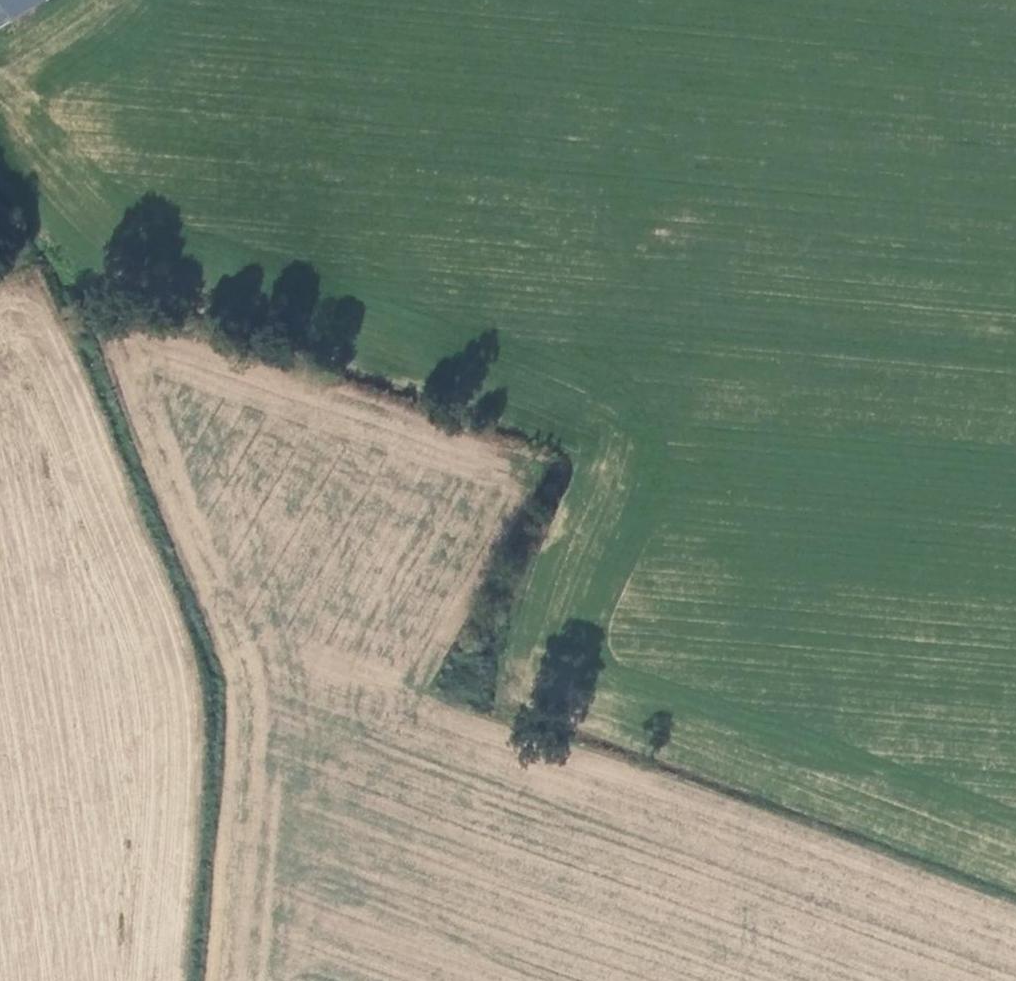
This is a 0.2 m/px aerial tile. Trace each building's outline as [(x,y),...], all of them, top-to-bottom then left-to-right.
[(46,0),(0,0),(0,31),(46,0)]
